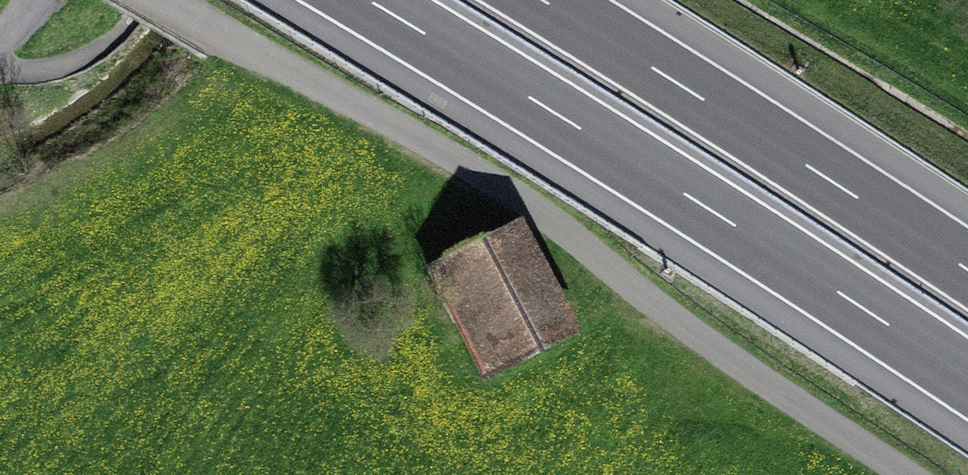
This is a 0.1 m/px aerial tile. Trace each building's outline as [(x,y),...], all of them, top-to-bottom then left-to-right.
[(522,218),(425,268),(483,380),(580,330),(522,218)]
